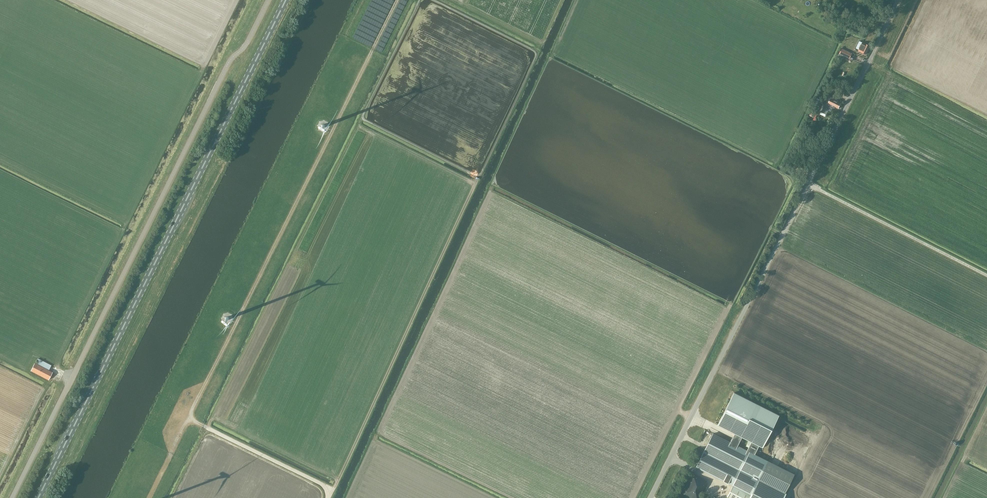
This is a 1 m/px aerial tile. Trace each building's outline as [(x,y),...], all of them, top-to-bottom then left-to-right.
[(861,52),(866,55),(870,46),(866,44),(863,43),(859,51),(861,52)] [(841,49),(839,54),(844,57),(850,59),(852,54),(841,49)] [(823,108),(821,112),(826,114),(828,110),(831,111),(832,108),(833,108),(834,109),(835,107),(838,108),(839,106),(840,106),(841,105),(841,104),(841,103),(837,101),(838,100),(835,99),(835,100),(831,98),(827,96),(825,101),(826,101),(826,102),(824,106),(823,108)] [(817,98),(811,112),(815,114),(815,113),(821,100),(817,98)] [(49,370),(51,365),(37,358),(35,363),(34,363),(30,371),(48,380),(52,372),(49,370)] [(730,442),(713,434),(696,467),(732,486),(727,496),(730,497),(782,497),(794,474),(754,454),(759,446),(762,448),(778,416),(750,402),(751,401),(744,398),(734,393),(731,398),(717,425),(734,434),(732,438),(730,442)] [(693,474),(683,494),(691,497),(699,497),(707,482),(703,480),(703,479),(694,474),(693,474)]
